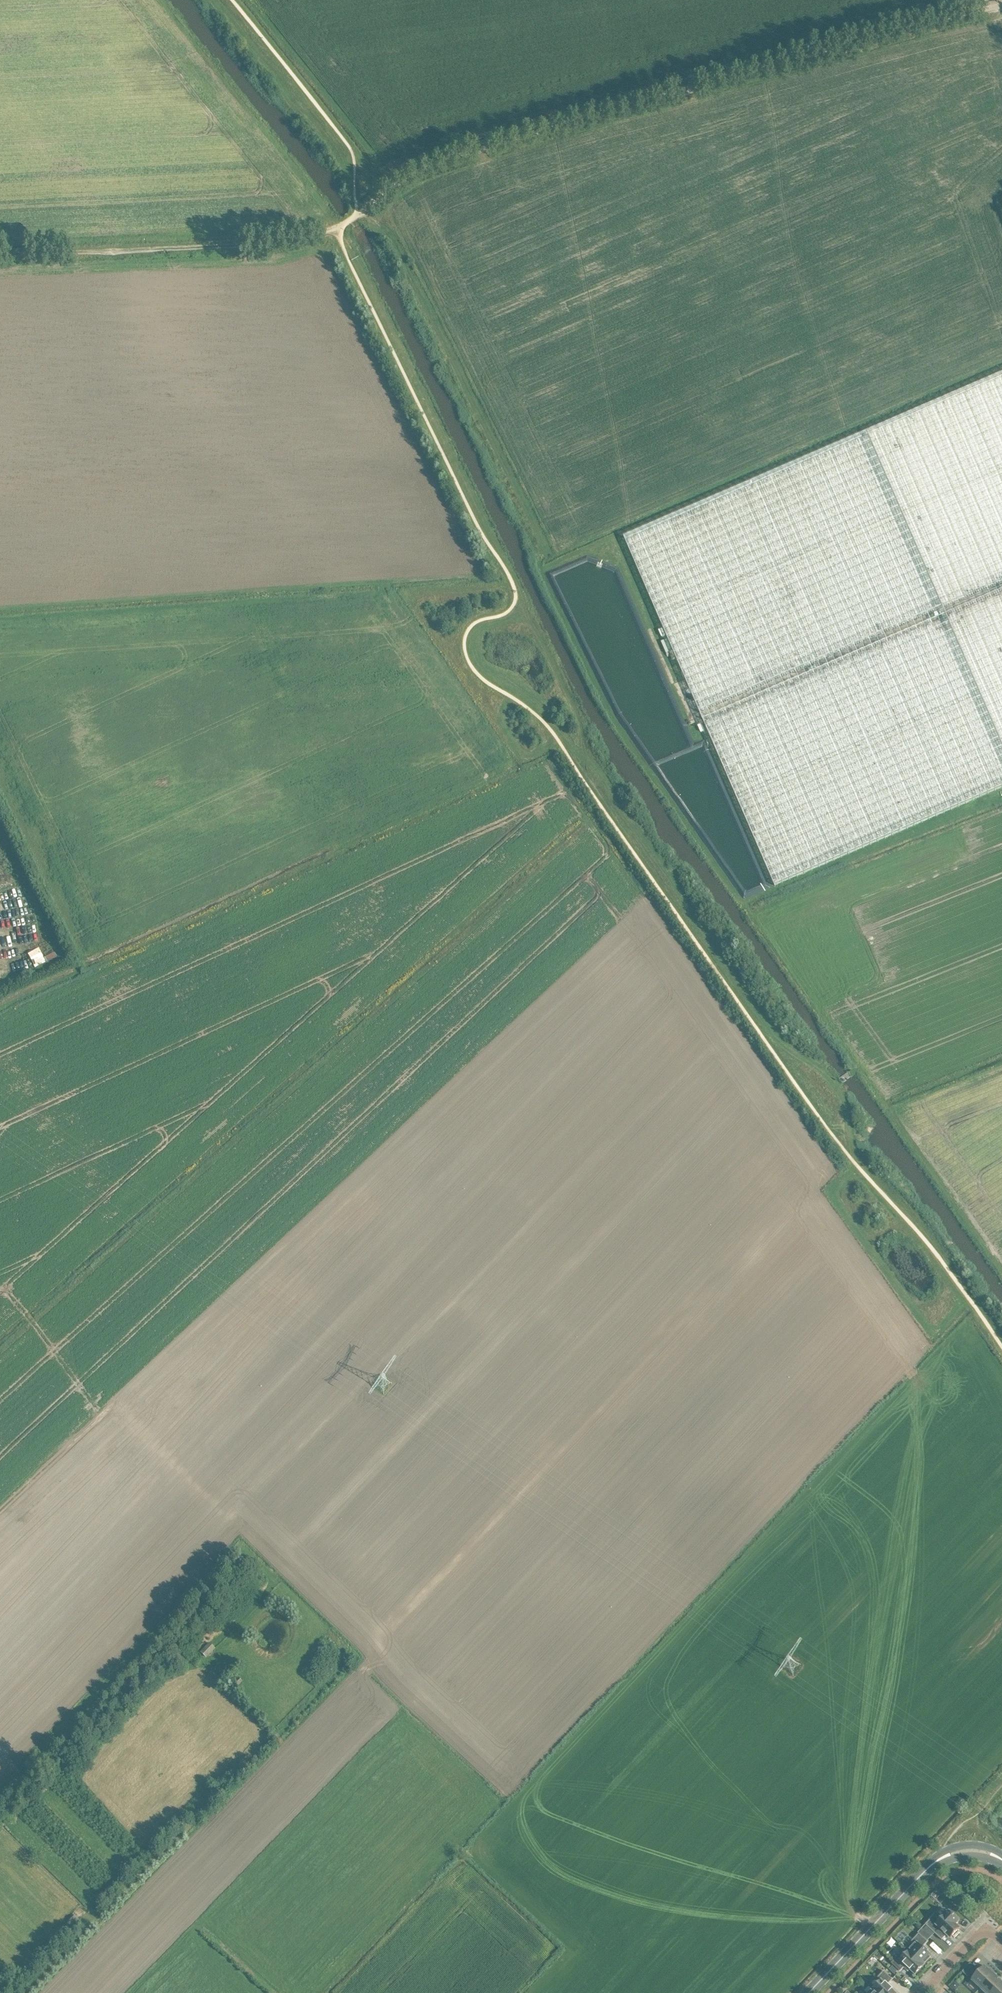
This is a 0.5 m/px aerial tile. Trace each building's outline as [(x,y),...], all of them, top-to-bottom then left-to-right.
[(625,537),(776,887),(1001,789),(1001,374),(625,537)] [(200,1652),(206,1658),(215,1649),(209,1642),(200,1652)] [(238,1677),(231,1684),(235,1689),(242,1681),(238,1677)] [(179,1817),(174,1823),(179,1828),(185,1823),(179,1817)] [(936,1890),(932,1895),(941,1904),(946,1899),(936,1890)] [(925,1924),(922,1928),(923,1930),(931,1937),(934,1933),(942,1940),(947,1935),(951,1939),(953,1936),(955,1938),(960,1932),(958,1931),(960,1928),(956,1924),(959,1921),(949,1911),(946,1915),(945,1915),(940,1921),(939,1920),(934,1915),(930,1920),(925,1924)] [(75,1915),(68,1922),(76,1930),(83,1923),(75,1915)] [(919,1933),(905,1948),(924,1966),(924,1965),(925,1964),(926,1965),(931,1960),(930,1958),(932,1956),(926,1951),(928,1950),(924,1946),(928,1942),(919,1933)] [(924,1966),(905,1948),(891,1963),(900,1971),(904,1967),(908,1971),(910,1969),(915,1975),(917,1973),(919,1974),(923,1969),(922,1968),(924,1966)] [(976,1968),(971,1963),(962,1972),(967,1976),(976,1968)] [(980,1989),(995,1973),(989,1968),(988,1969),(985,1966),(971,1980),(980,1989)] [(873,1989),(877,1992),(896,1992),(891,1989),(893,1987),(889,1984),(893,1979),(884,1971),(878,1977),(881,1980),(873,1989)] [(1001,1983),(1001,1982),(999,1980),(1000,1978),(995,1973),(980,1989),(985,1992),(993,1992),(1001,1983)] [(993,1992),(1001,1992),(1001,1983),(993,1992)]
